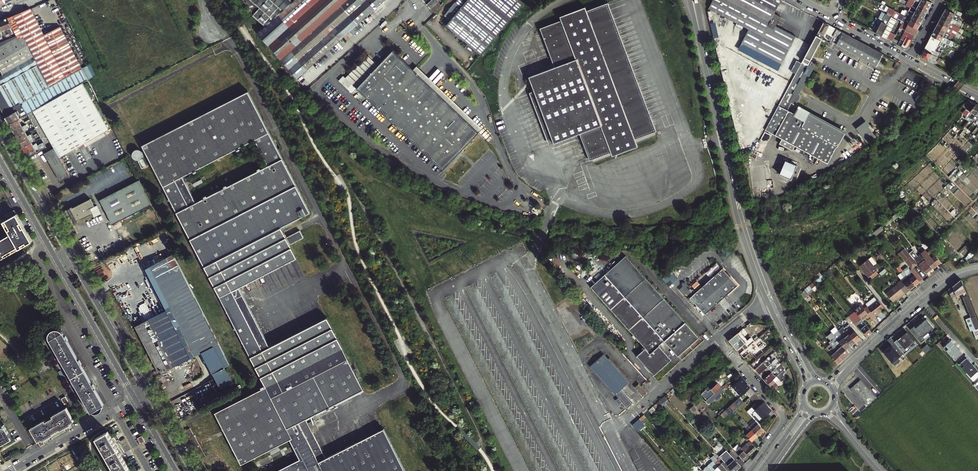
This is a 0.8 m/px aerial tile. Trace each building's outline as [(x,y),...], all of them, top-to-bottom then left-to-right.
[(257,21),(265,28),(295,0),(243,0),(253,16),(257,21)] [(262,30),(258,34),(297,79),(308,69),(312,66),(315,63),(336,45),(355,27),(363,20),(386,0),(295,0),(265,28),(262,30)] [(438,0),(423,0),(431,9),(431,8),(438,2),(439,1),(438,0)] [(446,26),(449,28),(481,55),(524,3),(520,0),(458,0),(455,4),(454,3),(449,10),(455,15),(446,26)] [(780,0),(713,0),(708,8),(748,29),(740,43),(781,65),(796,37),(776,26),(781,16),(774,13),(781,0),(780,0)] [(927,11),(929,7),(920,2),(917,0),(914,0),(919,3),(918,6),(927,11)] [(657,131),(610,1),(588,9),(587,5),(562,15),(563,19),(542,27),(556,66),(531,75),(536,90),(554,136),(556,141),(581,132),(591,159),(613,151),(614,155),(639,146),(636,138),(657,131)] [(431,8),(435,13),(441,5),(438,2),(431,8)] [(912,5),(910,7),(921,13),(925,16),(927,11),(918,6),(916,8),(912,5)] [(921,13),(910,7),(908,6),(907,7),(910,8),(908,11),(911,13),(913,14),(922,20),(925,16),(921,13)] [(947,9),(960,16),(962,14),(949,7),(947,9)] [(31,8),(13,16),(24,36),(35,57),(49,85),(82,68),(60,27),(44,35),(31,8)] [(958,21),(960,16),(947,9),(946,8),(943,13),(958,21)] [(906,16),(920,25),(922,20),(913,14),(912,17),(909,15),(911,13),(908,11),(906,16)] [(958,21),(943,13),(941,17),(955,25),(958,21)] [(890,33),(896,21),(885,15),(875,33),(887,39),(890,33)] [(13,27),(17,35),(18,38),(24,36),(13,16),(8,18),(13,27)] [(908,24),(917,29),(920,25),(906,16),(905,19),(903,21),(908,24)] [(941,17),(938,22),(953,30),(955,25),(941,17)] [(3,20),(10,34),(13,33),(11,28),(13,27),(8,18),(3,20)] [(10,34),(3,20),(0,21),(0,28),(2,31),(2,32),(4,31),(6,36),(10,34)] [(366,24),(363,20),(355,27),(358,31),(362,27),(366,24)] [(909,32),(907,34),(913,38),(917,29),(908,24),(903,21),(900,27),(909,32)] [(716,22),(711,23),(715,37),(720,36),(716,22)] [(823,22),(766,129),(782,138),(779,143),(793,150),(796,145),(828,163),(845,131),(809,112),(805,119),(788,109),(791,102),(794,104),(796,103),(797,102),(799,100),(799,99),(800,96),(800,95),(799,93),(798,92),(797,91),(796,91),(794,91),(825,32),(833,36),(831,40),(837,43),(836,44),(877,66),(883,54),(823,22)] [(936,26),(951,34),(952,35),(953,33),(952,32),(953,30),(938,22),(936,26)] [(948,39),(951,34),(936,26),(934,31),(948,39)] [(949,39),(948,39),(934,31),(931,35),(946,44),(949,39)] [(890,33),(887,39),(892,42),(895,36),(890,33)] [(913,38),(907,34),(906,36),(901,46),(904,48),(908,47),(913,38)] [(35,57),(24,36),(18,38),(17,35),(11,37),(0,42),(0,71),(2,75),(35,57)] [(931,35),(923,49),(936,56),(938,52),(935,50),(939,43),(944,46),(946,44),(931,35)] [(342,52),(336,45),(315,63),(321,71),(342,52)] [(364,57),(346,77),(446,167),(481,128),(393,48),(375,67),(364,57)] [(938,57),(936,56),(923,49),(921,54),(922,57),(930,62),(932,58),(936,60),(938,57)] [(49,85),(35,57),(2,75),(0,77),(0,107),(10,124),(25,115),(30,113),(33,111),(82,83),(88,79),(83,68),(50,87),(49,85)] [(109,130),(82,83),(33,111),(54,148),(44,153),(60,181),(70,176),(60,158),(109,130)] [(290,439),(300,459),(276,470),(405,470),(384,429),(326,458),(312,432),(308,423),(306,419),(364,389),(327,317),(271,346),(240,286),(297,257),(290,244),(304,237),(300,230),(294,233),(287,237),(285,232),(282,227),(311,212),(248,90),(143,144),(266,387),(215,412),(242,464),(290,439)] [(554,136),(536,90),(531,92),(549,138),(554,136)] [(971,119),(977,111),(977,105),(972,102),(966,110),(970,112),(973,113),(969,118),(971,119)] [(13,129),(22,124),(20,122),(27,118),(25,115),(10,124),(13,129)] [(15,134),(27,127),(25,122),(22,124),(13,129),(15,134)] [(861,129),(864,134),(872,128),(869,123),(861,129)] [(18,138),(27,133),(25,131),(28,129),(27,127),(15,134),(18,138)] [(864,134),(872,145),(880,139),(872,128),(864,134)] [(21,143),(32,136),(31,134),(28,135),(27,133),(18,138),(21,143)] [(34,138),(32,136),(21,143),(23,148),(32,143),(31,140),(34,138)] [(44,142),(38,146),(26,152),(29,157),(47,147),(44,142)] [(26,152),(38,146),(36,143),(33,145),(32,143),(23,148),(26,152)] [(142,158),(142,157),(142,156),(143,155),(143,154),(143,152),(142,150),(140,149),(138,148),(136,148),(135,149),(133,150),(132,152),(132,153),(132,154),(132,156),(133,157),(135,158),(137,159),(139,159),(138,160),(142,167),(147,165),(143,158),(142,158)] [(787,159),(781,173),(793,178),(799,164),(787,159)] [(113,224),(152,204),(139,179),(100,199),(113,224)] [(63,191),(65,196),(72,193),(70,188),(63,191)] [(94,206),(90,199),(66,211),(72,224),(74,223),(75,223),(76,224),(76,223),(77,222),(77,221),(79,220),(92,214),(89,208),(94,206)] [(0,241),(0,260),(32,241),(16,215),(4,222),(11,234),(0,241)] [(287,237),(294,233),(291,229),(285,232),(287,237)] [(915,260),(926,273),(933,268),(921,254),(918,256),(913,250),(910,253),(915,259),(915,260)] [(926,250),(921,254),(933,268),(941,261),(932,251),(928,254),(926,250)] [(915,260),(915,259),(910,253),(908,251),(902,256),(909,265),(915,260)] [(202,351),(213,373),(225,367),(230,364),(174,254),(144,270),(165,311),(142,323),(140,320),(134,323),(160,374),(202,351)] [(654,375),(671,359),(659,345),(664,340),(678,356),(699,337),(626,255),(591,286),(645,347),(636,355),(654,375)] [(868,259),(860,266),(869,277),(877,270),(868,259)] [(915,286),(909,278),(907,276),(899,266),(896,268),(900,273),(898,275),(901,279),(897,283),(898,284),(905,293),(915,286)] [(920,281),(912,271),(908,266),(906,268),(907,269),(906,270),(909,274),(911,276),(909,278),(915,286),(920,281)] [(725,268),(692,297),(693,298),(693,297),(695,299),(694,300),(697,303),(707,314),(740,285),(725,268)] [(914,269),(912,271),(920,281),(923,279),(914,269)] [(670,286),(678,278),(672,271),(663,278),(670,286)] [(977,327),(977,319),(961,279),(946,292),(949,298),(959,294),(968,317),(965,319),(970,331),(977,327)] [(902,296),(905,293),(898,284),(886,293),(893,302),(896,299),(901,295),(902,296)] [(876,296),(871,300),(879,311),(884,307),(876,296)] [(879,311),(871,300),(866,304),(875,316),(879,313),(878,312),(879,311)] [(875,316),(867,306),(864,308),(860,303),(854,309),(855,311),(863,320),(869,315),(872,318),(875,316)] [(850,315),(856,322),(855,323),(862,332),(863,331),(868,336),(872,332),(863,320),(855,311),(850,315)] [(914,326),(910,330),(920,343),(924,339),(922,336),(925,333),(926,334),(933,328),(926,320),(920,325),(919,324),(915,327),(914,326)] [(856,342),(861,338),(849,323),(844,327),(856,342)] [(829,328),(836,336),(846,350),(851,346),(839,331),(838,330),(837,332),(832,326),(829,328)] [(756,340),(745,327),(730,339),(741,353),(756,340)] [(851,346),(856,342),(844,327),(839,331),(851,346)] [(51,341),(52,344),(91,412),(93,412),(94,412),(96,413),(97,412),(99,412),(100,411),(101,410),(102,409),(103,407),(103,405),(105,404),(63,332),(62,331),(60,330),(58,329),(57,329),(54,329),(53,329),(52,330),(51,331),(50,332),(49,334),(49,335),(49,337),(49,338),(51,341)] [(890,338),(886,341),(891,346),(883,352),(894,366),(899,361),(897,358),(903,354),(904,355),(910,350),(907,347),(914,341),(907,332),(894,343),(890,338)] [(849,353),(846,350),(836,336),(833,338),(836,342),(840,347),(836,351),(843,359),(849,353)] [(952,341),(945,348),(956,360),(963,353),(952,341)] [(840,347),(836,342),(832,346),(836,351),(840,347)] [(827,346),(825,348),(838,364),(843,359),(836,351),(832,346),(830,344),(827,346)] [(630,382),(614,364),(608,358),(604,354),(602,356),(600,354),(597,357),(599,359),(591,366),(592,368),(593,370),(593,369),(619,397),(616,400),(620,404),(623,401),(628,407),(634,402),(622,389),(630,382)] [(612,355),(608,358),(614,364),(617,361),(612,355)] [(971,377),(977,371),(977,369),(968,358),(960,365),(971,377)] [(763,362),(755,369),(763,378),(780,363),(779,362),(774,367),(771,363),(767,366),(763,362)] [(774,378),(785,368),(780,363),(763,378),(768,383),(773,378),(774,378)] [(742,377),(733,386),(742,395),(747,391),(751,387),(748,383),(742,377)] [(724,391),(715,380),(705,389),(709,394),(706,396),(703,399),(709,405),(715,400),(716,401),(722,396),(721,394),(724,391)] [(639,384),(636,387),(643,395),(647,392),(639,384)] [(751,396),(755,392),(751,387),(747,391),(751,396)] [(758,395),(755,392),(751,396),(750,397),(753,400),(758,395)] [(756,403),(757,402),(759,400),(761,398),(758,395),(753,400),(756,403)] [(771,409),(764,401),(755,409),(762,417),(771,409)] [(738,407),(734,402),(725,411),(729,415),(738,407)] [(31,427),(39,441),(43,439),(44,440),(54,434),(53,433),(60,429),(61,430),(71,424),(71,423),(74,420),(67,407),(53,415),(53,416),(46,420),(45,419),(31,427)] [(640,431),(646,425),(640,418),(633,424),(640,431)] [(12,438),(4,424),(2,425),(0,421),(0,445),(12,438)] [(314,421),(308,423),(312,432),(318,429),(314,421)] [(764,430),(763,428),(758,423),(756,421),(750,426),(758,435),(764,430)] [(758,435),(750,426),(747,428),(750,431),(746,434),(752,441),(758,435)] [(190,428),(185,431),(201,459),(206,457),(190,428)] [(96,438),(115,470),(131,470),(108,431),(96,438)] [(748,442),(742,448),(749,456),(757,448),(747,437),(745,439),(748,442)] [(732,454),(731,455),(741,466),(750,458),(749,456),(742,448),(740,446),(735,450),(739,454),(739,455),(741,458),(738,460),(732,454)] [(721,458),(732,470),(735,470),(741,466),(731,455),(728,452),(721,458)] [(721,458),(719,460),(715,457),(712,460),(713,460),(722,470),(732,470),(721,458)] [(712,470),(722,470),(713,460),(707,466),(712,470)]
